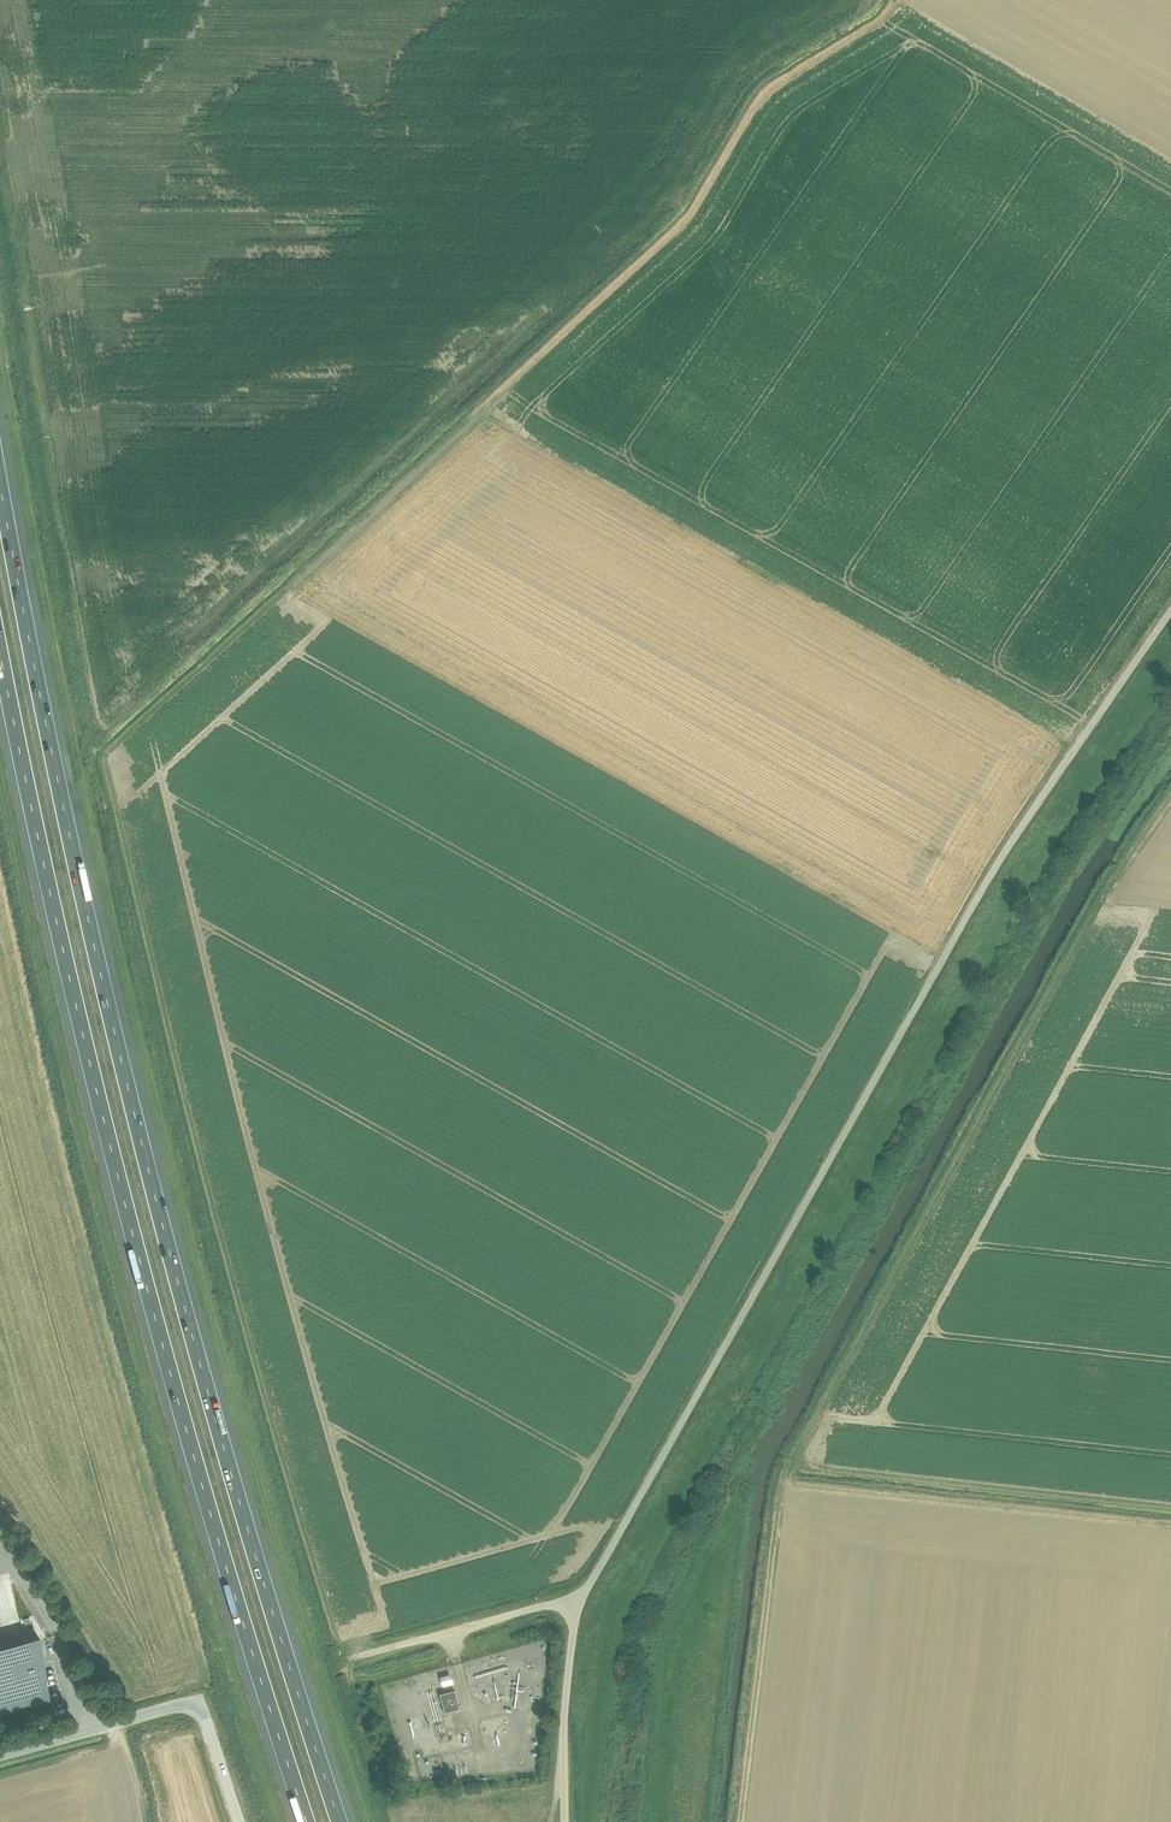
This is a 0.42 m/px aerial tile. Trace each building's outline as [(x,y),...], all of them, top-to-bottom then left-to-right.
[(48,1701),(38,1662),(43,1660),(40,1640),(0,1651),(0,1714),(48,1701)] [(450,1672),(439,1674),(441,1684),(452,1682),(450,1672)] [(439,1694),(444,1713),(460,1709),(455,1690),(439,1694)]
